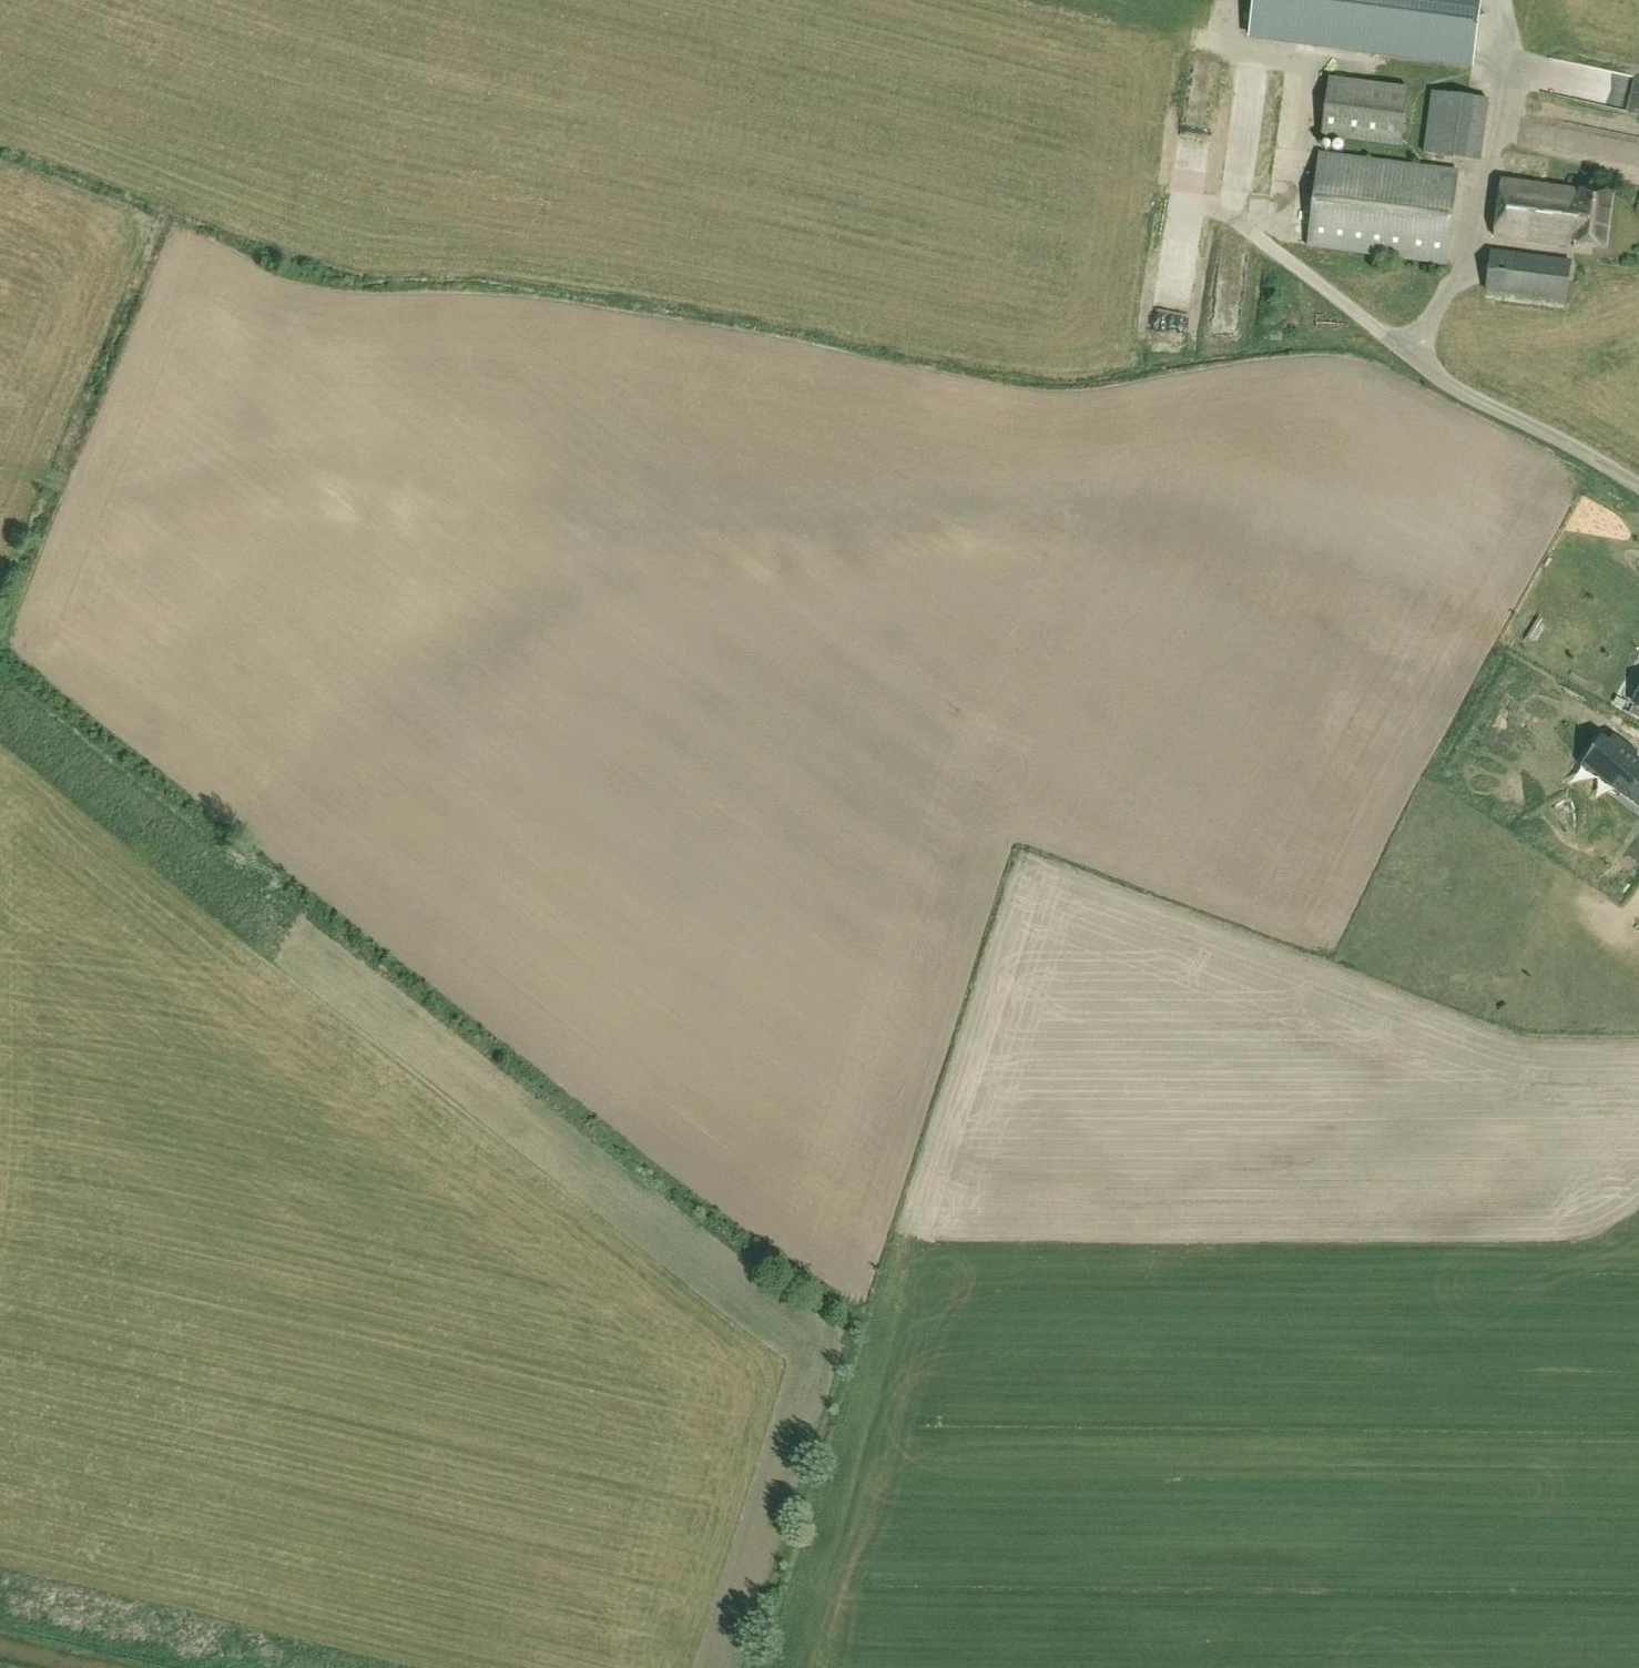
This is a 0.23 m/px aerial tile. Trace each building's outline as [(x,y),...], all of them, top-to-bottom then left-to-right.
[(1480,0),(1256,0),(1251,36),(1472,65),(1480,0)] [(1638,94),(1638,68),(1595,60),(1590,85),(1638,94)] [(1277,147),(1279,62),(1253,61),(1250,146),(1277,147)] [(1407,88),(1328,78),(1321,135),(1399,145),(1407,88)] [(1496,153),(1503,90),(1447,84),(1439,146),(1496,153)] [(1456,170),(1319,152),(1307,245),(1443,263),(1456,170)] [(1603,245),(1609,194),(1579,191),(1579,190),(1500,181),(1494,238),(1574,247),(1574,242),(1603,245)] [(1570,261),(1491,251),(1486,290),(1564,300),(1570,261)] [(1570,660),(1562,681),(1623,706),(1632,684),(1570,660)] [(1638,807),(1638,806),(1638,760),(1630,754),(1634,748),(1609,733),(1605,739),(1597,734),(1596,735),(1604,739),(1593,756),(1606,764),(1596,779),(1638,807)]
